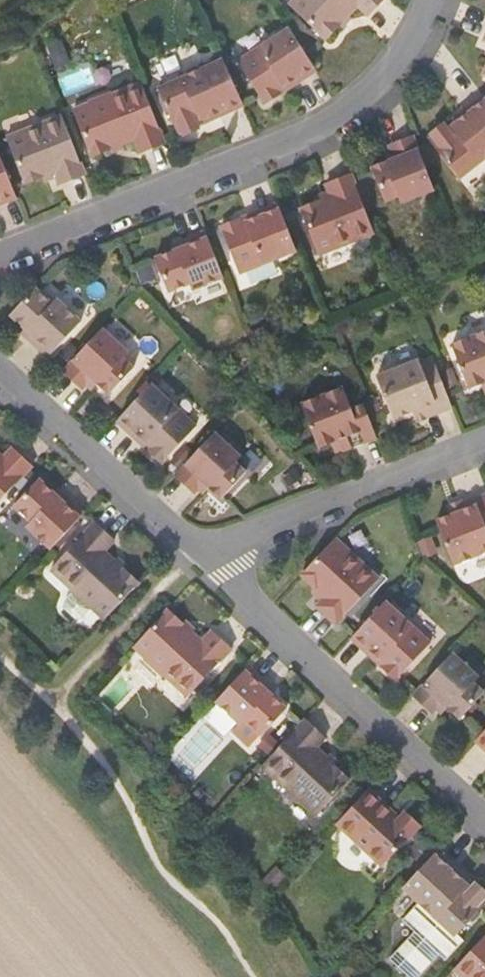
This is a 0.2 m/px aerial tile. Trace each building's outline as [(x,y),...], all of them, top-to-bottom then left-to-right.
[(278,3),(314,37),(346,3),(357,13),(369,0),(281,0),(278,3)] [(473,38),(484,42),(484,13),(473,38)] [(275,81),(278,85),(305,68),(278,26),(226,58),(253,101),(269,91),(266,86),(275,81)] [(233,103),(212,57),(191,67),(184,65),(176,69),(176,74),(147,87),(167,133),(172,131),(172,132),(188,126),(187,123),(191,122),(189,117),(196,114),(197,119),(233,103)] [(154,140),(130,80),(100,93),(99,91),(62,107),(80,154),(123,136),(128,151),(154,140)] [(443,116),(446,120),(440,125),(437,121),(433,124),(432,121),(420,132),(421,133),(417,136),(448,175),(472,156),(478,157),(484,153),(484,150),(484,108),(473,93),(443,116)] [(0,133),(0,148),(13,182),(31,174),(32,176),(45,171),(48,182),(74,171),(51,113),(0,133)] [(401,134),(377,143),(382,157),(360,165),(373,198),(387,194),(389,200),(423,187),(401,134)] [(290,206),(307,252),(363,230),(340,172),(315,183),(319,192),(307,197),(308,199),(290,206)] [(209,225),(228,271),(285,249),(267,202),(238,213),(239,218),(229,222),(227,218),(209,225)] [(179,281),(181,287),(212,275),(195,230),(169,240),(170,245),(145,256),(157,291),(179,281)] [(0,311),(0,313),(20,332),(16,336),(37,355),(69,319),(45,297),(41,301),(23,286),(0,311)] [(91,326),(52,369),(72,386),(81,376),(98,392),(122,365),(112,356),(117,351),(91,326)] [(484,327),(440,344),(457,386),(478,378),(483,390),(484,389),(484,330),(484,327)] [(440,405),(421,356),(408,360),(407,358),(365,375),(382,417),(409,405),(413,415),(440,405)] [(150,460),(185,423),(140,382),(106,419),(129,440),(132,436),(140,444),(137,447),(150,460)] [(366,436),(352,402),(340,407),(333,386),(290,403),(306,445),(328,437),(333,449),(366,436)] [(203,430),(163,473),(183,490),(193,480),(210,496),(235,469),(225,460),(229,455),(203,430)] [(22,463),(1,444),(0,446),(0,486),(22,463)] [(40,546),(72,511),(52,491),(48,496),(27,476),(3,503),(19,520),(15,524),(40,546)] [(477,491),(443,505),(448,517),(426,525),(443,567),(484,551),(484,549),(478,530),(484,527),(484,514),(477,491)] [(93,617),(127,580),(93,548),(103,538),(83,520),(39,567),(62,588),(55,596),(54,604),(66,615),(74,611),(80,604),(93,617)] [(325,622),(367,577),(325,535),(290,572),(304,586),(303,587),(312,596),(305,604),(325,622)] [(388,674),(422,637),(377,595),(343,632),(366,654),(370,650),(378,658),(374,662),(388,674)] [(200,629),(191,640),(157,607),(123,644),(176,694),(220,647),(200,629)] [(441,650),(402,693),(421,711),(431,700),(448,716),(472,690),(462,680),(467,675),(441,650)] [(254,686),(257,682),(237,663),(205,699),(229,721),(233,717),(250,733),(275,707),(254,686)] [(338,777),(304,746),(314,735),(294,716),(251,763),(290,802),(291,801),(305,813),(338,777)] [(381,816),(383,812),(356,787),(325,821),(371,863),(408,823),(394,809),(385,819),(381,816)] [(392,885),(408,900),(391,918),(404,930),(378,959),(397,976),(405,976),(426,954),(432,959),(450,939),(444,933),(478,897),(474,894),(476,892),(464,880),(462,882),(459,879),(455,883),(450,877),(453,874),(426,848),(392,885)] [(442,966),(453,976),(484,976),(484,920),(442,966)]
